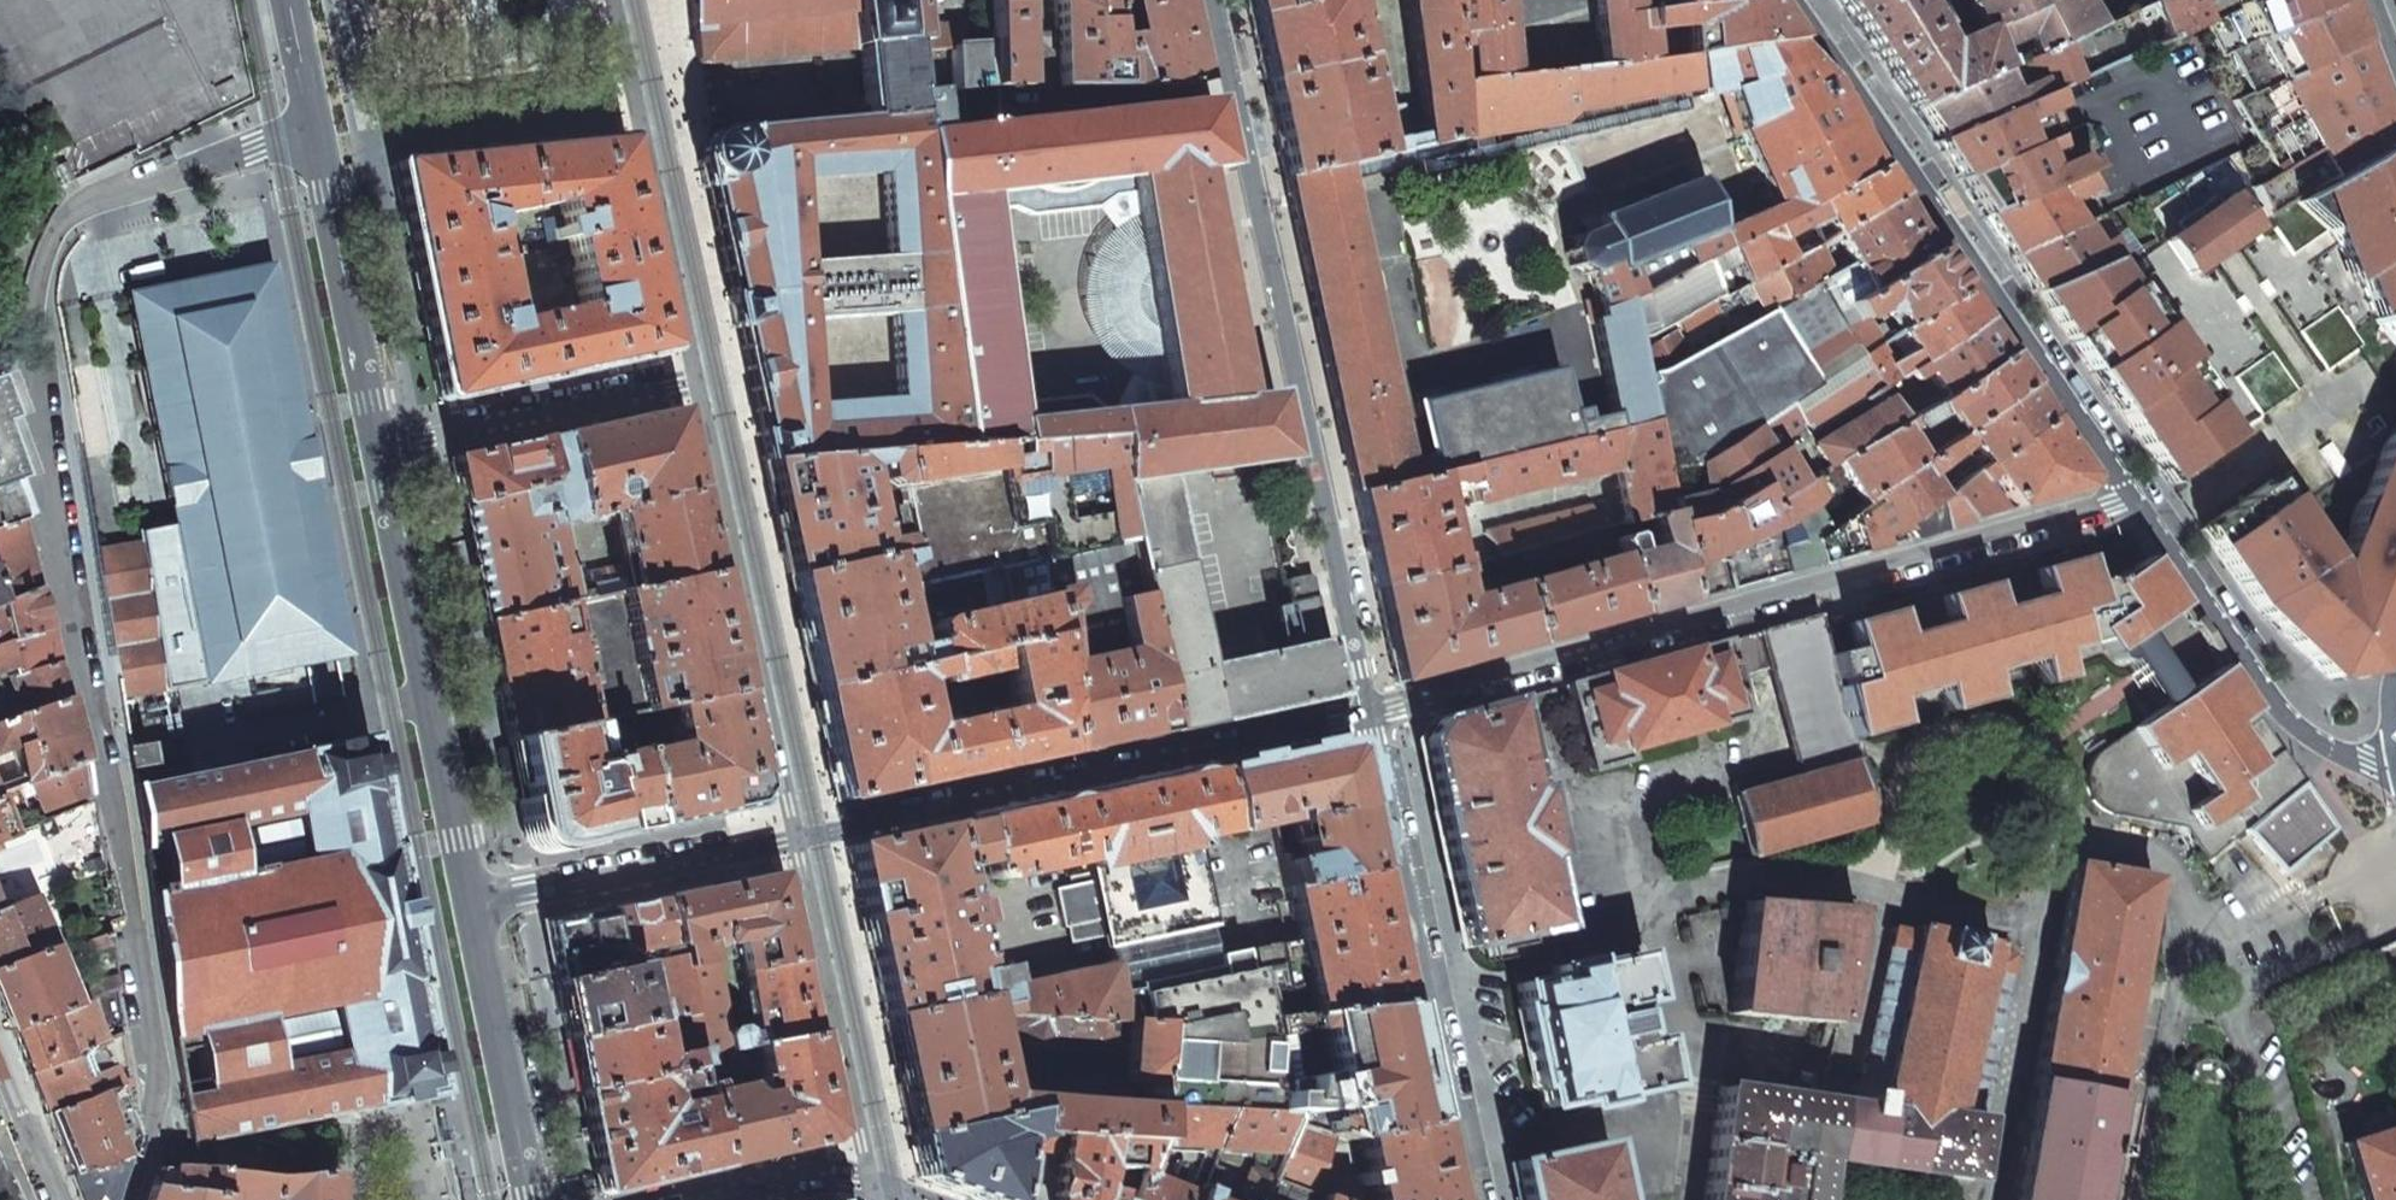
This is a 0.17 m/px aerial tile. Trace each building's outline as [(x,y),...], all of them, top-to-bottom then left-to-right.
[(7,126),(12,132),(12,133),(21,142),(33,149),(40,150),(58,188),(127,155),(132,152),(195,120),(240,98),(220,0),(0,0),(0,112),(7,126)] [(697,63),(712,61),(858,42),(920,34),(918,4),(925,0),(692,0),(697,63)] [(990,44),(991,87),(998,87),(1177,87),(1202,81),(1196,54),(1185,0),(1054,0),(1056,55),(1028,57),(1021,61),(1019,3),(1016,0),(988,0),(990,44)] [(1267,99),(1364,79),(1346,0),(1246,0),(1267,99)] [(1424,135),(1426,145),(1456,139),(1453,83),(1449,32),(1447,0),(1405,0),(1424,135)] [(1449,32),(1463,31),(1466,82),(1510,77),(1502,0),(1447,0),(1449,32)] [(1599,66),(1647,60),(1644,30),(1686,26),(1689,56),(1793,43),(1794,42),(1765,0),(1672,0),(1674,9),(1634,14),(1633,0),(1592,0),(1599,66)] [(1873,52),(1894,81),(1909,103),(1911,107),(2061,44),(2098,26),(2083,0),(2035,0),(2034,1),(2033,0),(1963,0),(1981,31),(1944,47),(1917,0),(1837,0),(1873,52)] [(2152,1),(2157,15),(2168,40),(2205,24),(2201,13),(2196,0),(2155,0),(2152,1)] [(2201,13),(2232,0),(2196,0),(2201,13)] [(2255,41),(2336,0),(2233,0),(2255,41)] [(2255,41),(2270,66),(2280,82),(2362,42),(2359,34),(2345,0),(2336,0),(2255,41)] [(2138,23),(2157,15),(2152,1),(2132,10),(2138,23)] [(950,26),(932,27),(933,50),(953,49),(953,47),(950,26)] [(960,447),(1107,436),(1129,541),(1168,731),(1337,696),(1315,596),(1291,602),(1286,604),(1292,634),(1278,637),(1281,651),(1204,667),(1162,476),(1270,462),(1280,460),(1285,460),(1270,393),(1246,396),(1196,170),(1221,166),(1207,101),(1000,127),(998,87),(991,87),(954,91),(932,92),(931,91),(914,92),(910,42),(920,41),(920,34),(858,42),(870,120),(916,116),(960,447)] [(2229,54),(2242,76),(2248,74),(2250,76),(2270,66),(2255,41),(2229,54)] [(2362,42),(2280,82),(2300,117),(2275,129),(2281,139),(2292,164),(2389,110),(2379,85),(2362,42)] [(1828,80),(1796,46),(1793,43),(1689,56),(1647,60),(1599,66),(1510,77),(1466,82),(1453,83),(1456,139),(1555,122),(1568,110),(1698,87),(1700,94),(1725,89),(1742,136),(1773,205),(1720,228),(1680,244),(1686,258),(1635,283),(1628,265),(1614,271),(1611,263),(1588,272),(1596,298),(1585,301),(1590,322),(1594,321),(1595,324),(1608,413),(1578,420),(1582,439),(1650,422),(1640,376),(1633,339),(1626,301),(1813,205),(1879,168),(1834,90),(1828,80)] [(990,44),(953,47),(953,49),(954,91),(991,87),(990,44)] [(2061,44),(1911,107),(1927,130),(1935,143),(2061,87),(2075,81),(2071,73),(2061,44)] [(1371,116),(1364,79),(1267,99),(1276,140),(1284,176),(1338,164),(1426,145),(1424,135),(1408,138),(1402,107),(1384,109),(1385,114),(1389,141),(1378,144),(1371,116)] [(1555,122),(1456,139),(1426,145),(1338,164),(1341,180),(1558,138),(1585,124),(1684,106),(1683,96),(1700,94),(1698,87),(1568,110),(1555,122)] [(1960,180),(2025,151),(2022,143),(2015,125),(2068,100),(2061,87),(1935,143),(1951,166),(1960,180)] [(2292,164),(2287,168),(2254,186),(2270,218),(2295,202),(2395,139),(2395,128),(2395,124),(2389,110),(2292,164)] [(1371,116),(1378,144),(1389,141),(1385,114),(1371,116)] [(849,122),(716,134),(713,135),(710,135),(707,137),(704,139),(702,141),(699,145),(698,148),(697,151),(697,154),(697,155),(697,158),(698,159),(699,162),(729,305),(730,312),(733,327),(763,462),(943,448),(960,447),(916,116),(870,120),(849,122)] [(2082,126),(2025,151),(1960,180),(1975,202),(1985,216),(2081,173),(2101,164),(2082,126)] [(1720,228),(1773,205),(1742,136),(1723,145),(1745,198),(1712,211),(1720,228)] [(2292,164),(2281,139),(2276,141),(2284,157),(2282,159),(2287,168),(2292,164)] [(2295,202),(2329,233),(2395,186),(2395,139),(2295,202)] [(429,355),(439,402),(668,351),(622,145),(621,140),(390,161),(391,166),(394,182),(412,271),(426,342),(429,355)] [(1338,164),(1284,176),(1320,341),(1354,494),(1406,482),(1402,462),(1341,180),(1338,164)] [(1626,301),(1633,339),(1651,333),(1724,295),(1712,272),(1736,258),(1747,283),(1789,262),(1776,239),(1823,213),(1837,234),(1899,196),(1888,181),(1879,168),(1813,205),(1626,301)] [(2012,257),(2078,227),(2061,199),(2082,189),(2085,195),(2092,192),(2081,173),(1985,216),(2002,242),(2012,257)] [(1572,238),(1567,251),(1572,266),(1588,272),(1611,263),(1614,271),(1628,265),(1680,244),(1720,228),(1712,211),(1697,179),(1593,220),(1597,229),(1572,238)] [(2395,241),(2395,186),(2329,233),(2354,270),(2395,241)] [(1176,402),(1129,192),(1110,194),(1094,206),(1110,230),(1099,245),(1091,259),(1086,274),(1083,296),(1085,313),(1087,321),(1093,335),(1103,348),(1113,360),(1120,365),(1133,373),(1112,409),(1176,402)] [(2176,223),(2181,230),(2167,240),(2191,274),(2257,228),(2233,194),(2219,204),(2214,196),(2176,223)] [(1837,234),(1836,234),(1853,261),(1916,224),(1918,223),(1906,206),(1899,196),(1837,234)] [(1810,432),(1882,387),(1861,355),(1843,328),(1858,318),(1850,304),(1933,248),(1923,234),(1916,224),(1853,261),(1827,277),(1791,298),(1792,299),(1782,305),(1658,372),(1640,376),(1650,422),(1660,472),(1695,466),(1752,428),(1791,402),(1804,423),(1810,432)] [(563,227),(555,229),(556,239),(566,238),(563,227)] [(2078,227),(2012,257),(2027,279),(2036,293),(2109,259),(2112,257),(2105,241),(2092,248),(2078,227)] [(2395,272),(2395,241),(2354,270),(2365,293),(2395,272)] [(1651,333),(1633,339),(1640,376),(1658,372),(1782,305),(1772,285),(1781,280),(1791,298),(1827,277),(1811,248),(1789,262),(1747,283),(1724,295),(1651,333)] [(1858,318),(1843,328),(1861,355),(1878,344),(1881,341),(1864,316),(1876,309),(1893,315),(1901,328),(1960,289),(1946,268),(1933,248),(1850,304),(1858,318)] [(2064,331),(2141,292),(2136,284),(2129,288),(2109,259),(2036,293),(2050,311),(2064,331)] [(176,282),(125,291),(136,347),(166,486),(174,523),(141,528),(142,540),(96,548),(117,696),(252,671),(351,653),(311,457),(271,263),(256,266),(176,282)] [(2395,305),(2395,272),(2365,293),(2375,320),(2395,305)] [(1878,344),(1861,355),(1882,387),(1908,371),(1983,320),(1971,302),(1963,289),(1960,289),(1901,328),(1899,329),(1912,347),(1898,355),(1895,350),(1891,353),(1893,357),(1890,360),(1878,344)] [(2141,292),(2064,331),(2072,343),(2085,364),(2152,326),(2149,319),(2156,314),(2141,292)] [(2375,320),(2395,346),(2395,305),(2375,320)] [(2190,362),(2156,314),(2149,319),(2152,326),(2155,332),(2150,334),(2172,373),(2190,362)] [(1983,320),(1908,371),(1914,380),(1926,373),(1942,397),(2007,354),(1994,335),(1983,320)] [(2152,326),(2085,364),(2100,384),(2118,408),(2172,373),(2150,334),(2155,332),(2152,326)] [(1942,397),(1939,399),(1963,431),(2028,384),(2016,367),(2007,354),(1942,397)] [(2140,443),(2194,405),(2211,392),(2190,362),(2172,373),(2118,408),(2140,443)] [(1921,461),(1891,482),(1915,516),(1938,500),(1942,496),(1928,475),(1970,441),(1986,463),(2051,416),(2038,397),(2028,384),(1963,431),(1921,461)] [(12,418),(10,414),(0,387),(0,422),(12,418)] [(2194,405),(2140,443),(2162,473),(2177,476),(2234,436),(2210,403),(2216,399),(2211,392),(2194,405)] [(1837,461),(1898,423),(1904,421),(1891,399),(1815,446),(1827,466),(1837,461)] [(1482,463),(1582,439),(1578,420),(1573,401),(1471,425),(1475,443),(1477,442),(1482,463)] [(1791,402),(1752,428),(1766,449),(1804,423),(1791,402)] [(680,410),(539,440),(547,484),(558,522),(614,511),(626,562),(633,590),(716,572),(680,410)] [(1942,496),(1938,500),(1945,528),(2002,512),(2006,511),(1984,480),(1992,472),(2014,504),(2015,508),(2058,496),(2088,488),(2092,477),(2051,416),(1986,463),(1942,496)] [(1406,482),(1354,494),(1365,546),(1375,588),(1461,566),(1459,557),(1453,558),(1446,528),(1437,486),(1470,490),(1474,503),(1613,470),(1626,523),(1648,517),(1667,512),(1666,507),(1660,472),(1650,422),(1582,439),(1482,463),(1466,467),(1406,482)] [(1898,423),(1837,461),(1862,503),(1891,482),(1921,461),(1898,423)] [(1701,519),(1755,487),(1766,504),(1799,483),(1781,456),(1773,461),(1766,449),(1752,428),(1695,466),(1703,498),(1666,507),(1667,512),(1670,527),(1701,519)] [(1039,521),(1042,559),(1129,541),(1107,436),(960,447),(763,462),(787,576),(1039,521)] [(2200,530),(2253,607),(2263,616),(2329,678),(2371,673),(2395,610),(2395,441),(2391,436),(2348,559),(2281,475),(2200,530)] [(461,504),(547,484),(539,440),(451,459),(461,504)] [(1406,482),(1466,467),(1482,463),(1477,442),(1475,443),(1439,452),(1440,454),(1402,462),(1406,482)] [(3,483),(3,484),(13,481),(13,480),(0,443),(0,484),(3,483)] [(1810,477),(1799,483),(1811,507),(1821,495),(1810,477)] [(1843,556),(1911,538),(1904,524),(1915,516),(1891,482),(1862,503),(1825,529),(1813,538),(1820,563),(1843,556)] [(0,484),(0,525),(16,519),(13,512),(3,484),(3,483),(0,484)] [(1701,519),(1670,527),(1679,571),(1721,551),(1729,588),(1820,563),(1813,538),(1825,529),(1811,507),(1799,483),(1766,504),(1755,487),(1701,519)] [(547,484),(461,504),(484,623),(566,605),(576,603),(570,580),(558,522),(547,484)] [(1938,500),(1915,516),(1904,524),(1911,538),(1945,528),(1938,500)] [(1591,507),(1484,533),(1498,556),(1521,550),(1604,528),(1591,507)] [(1616,539),(1613,543),(1619,552),(1634,615),(1643,613),(1685,601),(1679,571),(1670,527),(1667,512),(1648,517),(1655,548),(1633,554),(1629,538),(1625,536),(1616,539)] [(33,589),(18,528),(16,519),(0,525),(0,602),(33,589)] [(813,690),(982,651),(1050,635),(1042,559),(1039,521),(787,576),(803,640),(813,690)] [(1461,566),(1375,588),(1386,642),(1395,682),(1605,624),(1634,615),(1619,552),(1613,543),(1604,528),(1521,550),(1524,561),(1549,562),(1576,555),(1579,568),(1463,598),(1457,576),(1463,574),(1461,566)] [(1050,635),(1061,754),(1117,742),(1168,731),(1129,541),(1042,559),(1050,635)] [(2081,547),(1843,614),(1853,647),(1830,654),(1837,679),(1843,677),(1845,685),(1839,687),(1853,737),(1901,723),(1895,699),(1939,686),(1946,711),(1995,697),(1988,672),(2034,659),(2041,684),(2067,677),(2060,652),(2099,641),(2104,650),(2107,654),(2114,660),(2117,661),(2121,661),(2125,660),(2127,659),(2160,707),(2181,693),(2164,669),(2156,656),(2139,632),(2180,604),(2147,557),(2112,580),(2110,578),(2105,582),(2103,580),(2100,579),(2096,579),(2091,580),(2081,547)] [(577,578),(570,580),(576,603),(618,593),(633,590),(626,562),(576,573),(577,578)] [(633,590),(618,593),(644,711),(658,708),(670,705),(741,690),(716,572),(633,590)] [(1286,580),(1291,602),(1315,596),(1310,574),(1307,575),(1286,580)] [(0,602),(0,644),(4,642),(44,631),(43,625),(33,589),(0,602)] [(576,603),(566,605),(590,723),(625,715),(631,714),(644,711),(618,593),(576,603)] [(566,605),(484,623),(508,740),(565,728),(586,724),(590,723),(566,605)] [(1818,614),(1759,630),(1769,666),(1801,777),(1734,796),(1750,854),(1876,820),(1853,737),(1839,687),(1837,679),(1830,654),(1818,614)] [(927,630),(904,636),(907,650),(930,644),(927,630)] [(1651,661),(1565,685),(1589,771),(1626,760),(1623,750),(1745,715),(1735,676),(1769,666),(1759,630),(1651,661)] [(4,642),(13,666),(0,671),(0,677),(10,675),(54,664),(53,660),(44,631),(4,642)] [(1050,635),(982,651),(813,690),(837,801),(951,777),(1061,754),(1050,635)] [(0,644),(0,671),(13,666),(4,642),(0,644)] [(2173,662),(2165,650),(2156,656),(2164,669),(2173,662)] [(54,664),(10,675),(18,696),(25,714),(63,699),(54,666),(54,664)] [(2160,707),(2129,728),(2126,730),(2119,733),(2107,741),(2091,760),(2086,771),(2085,780),(2085,786),(2088,796),(2094,803),(2097,806),(2102,809),(2111,813),(2194,827),(2192,838),(2206,859),(2242,830),(2243,830),(2301,781),(2270,735),(2221,665),(2181,693),(2160,707)] [(3,695),(5,701),(18,696),(10,675),(0,677),(0,688),(0,689),(0,696),(3,695)] [(679,743),(633,752),(648,827),(752,805),(763,789),(741,690),(670,705),(675,726),(679,733),(679,743)] [(25,714),(18,696),(5,701),(0,703),(0,723),(25,714)] [(0,723),(0,753),(11,749),(23,784),(25,783),(79,762),(65,706),(63,699),(25,714),(0,723)] [(1507,701),(1433,722),(1419,742),(1434,811),(1448,879),(1464,948),(1540,932),(1550,929),(1550,930),(1556,928),(1548,891),(1547,891),(1541,862),(1542,862),(1541,860),(1549,857),(1535,789),(1526,791),(1526,788),(1525,788),(1522,776),(1523,776),(1522,773),(1521,773),(1519,760),(1520,760),(1519,757),(1518,757),(1515,744),(1516,744),(1512,729),(1513,728),(1512,725),(1511,725),(1509,713),(1510,712),(1507,701)] [(670,705),(658,708),(664,729),(675,726),(670,705)] [(631,714),(625,715),(629,734),(635,733),(631,714)] [(590,723),(586,724),(594,761),(633,752),(629,734),(625,715),(590,723)] [(586,724),(565,728),(573,766),(582,764),(585,765),(595,771),(598,784),(594,785),(596,797),(603,837),(648,827),(633,752),(594,761),(586,724)] [(565,728),(508,740),(527,839),(543,849),(603,837),(596,797),(567,803),(562,777),(563,773),(569,772),(568,767),(573,766),(565,728)] [(146,894),(170,1038),(178,1091),(186,1140),(351,1109),(367,1105),(367,1109),(438,1095),(425,1033),(414,990),(418,989),(389,842),(386,843),(378,798),(366,737),(248,761),(130,785),(146,894)] [(149,743),(125,747),(128,770),(153,766),(149,743)] [(1281,755),(1215,769),(1228,831),(1270,821),(1275,820),(1276,819),(1274,811),(1290,808),(1292,820),(1360,804),(1349,754),(1334,744),(1281,755)] [(79,762),(25,783),(30,794),(41,814),(84,796),(84,792),(79,762)] [(563,773),(562,777),(567,803),(596,797),(594,785),(598,784),(595,771),(585,765),(582,764),(573,766),(568,767),(569,772),(563,773)] [(1016,811),(975,820),(984,860),(982,860),(985,870),(986,876),(988,878),(992,880),(996,880),(1086,861),(1088,872),(1101,935),(1104,948),(1106,947),(1209,925),(1210,925),(1192,840),(1228,831),(1215,769),(1016,811)] [(2243,830),(2282,873),(2333,828),(2301,781),(2243,830)] [(23,784),(17,786),(21,799),(30,794),(25,783),(23,784)] [(0,793),(0,805),(5,817),(26,809),(21,799),(17,786),(0,793)] [(86,802),(46,818),(64,883),(97,869),(86,802)] [(1300,858),(1280,862),(1285,887),(1374,867),(1367,834),(1360,804),(1292,820),(1300,858)] [(865,932),(883,1016),(998,990),(1001,989),(1001,988),(996,967),(986,968),(978,969),(975,971),(952,867),(982,860),(984,860),(975,820),(847,847),(865,932)] [(2073,863),(2021,1157),(2013,1199),(2094,1199),(2102,1156),(2111,1158),(2113,1148),(2103,1147),(2151,877),(2073,863)] [(1285,887),(1296,936),(1297,938),(1214,956),(1213,958),(1216,966),(1217,966),(1229,1024),(1277,1019),(1271,994),(1307,985),(1314,1012),(1289,1017),(1301,1016),(1404,1004),(1389,935),(1374,867),(1285,887)] [(1054,889),(1063,928),(1067,926),(1070,942),(1101,935),(1088,872),(1069,876),(1070,885),(1054,889)] [(723,885),(665,897),(677,955),(679,968),(682,968),(710,962),(707,946),(720,943),(737,940),(747,990),(750,1014),(754,1028),(757,1045),(815,1032),(781,873),(723,885)] [(44,946),(51,943),(30,897),(0,909),(0,965),(44,946)] [(618,968),(677,955),(665,897),(608,909),(618,968)] [(1840,1016),(1854,909),(1746,901),(1745,903),(1718,909),(1720,919),(1744,914),(1732,1013),(1839,1021),(1840,1016)] [(618,968),(608,909),(603,910),(543,923),(556,982),(618,968)] [(1114,988),(1216,966),(1213,958),(1214,955),(1215,955),(1209,925),(1106,947),(1110,965),(1114,988)] [(1914,933),(1891,927),(1853,1104),(1980,1121),(2011,955),(1990,950),(1992,944),(1915,926),(1914,933)] [(105,931),(64,948),(67,957),(85,952),(92,981),(64,993),(69,1006),(79,1002),(114,988),(113,983),(105,931)] [(2394,965),(2395,964),(2395,940),(2383,946),(2394,965)] [(710,962),(682,968),(690,1013),(696,1048),(698,1057),(728,1051),(725,1035),(727,1032),(713,959),(723,957),(720,943),(707,946),(710,962)] [(0,965),(0,1005),(10,1030),(69,1006),(64,993),(44,946),(0,965)] [(1587,961),(1552,968),(1553,977),(1515,985),(1520,1008),(1516,1008),(1533,1087),(1537,1087),(1542,1109),(1580,1101),(1582,1109),(1618,1102),(1617,1097),(1669,1085),(1658,1039),(1657,1040),(1654,1028),(1637,1032),(1633,1017),(1650,1013),(1648,1001),(1650,1001),(1640,954),(1588,965),(1587,961)] [(618,968),(556,982),(562,1010),(567,1038),(569,1038),(649,1022),(647,1011),(652,1010),(655,1020),(690,1013),(682,968),(679,968),(677,955),(618,968)] [(1001,989),(998,990),(1003,1012),(1121,1020),(1114,988),(1110,965),(1001,988),(1001,989)] [(1216,966),(1114,988),(1121,1020),(1161,1022),(1161,1026),(1199,1028),(1199,1027),(1229,1024),(1217,966),(1216,966)] [(747,990),(739,992),(743,1015),(750,1014),(747,990)] [(1161,1026),(1161,1022),(1121,1020),(1003,1012),(998,990),(883,1016),(909,1134),(1023,1109),(1026,1131),(1064,1133),(1154,1139),(1156,1106),(1161,1026)] [(69,1006),(10,1030),(26,1071),(96,1044),(79,1002),(69,1006)] [(1321,1028),(1331,1069),(1320,1072),(1321,1081),(1318,1082),(1317,1075),(1290,1080),(1277,1083),(1275,1112),(1297,1113),(1294,1121),(1331,1134),(1344,1139),(1355,1136),(1429,1120),(1416,1061),(1404,1004),(1301,1016),(1304,1031),(1321,1028)] [(655,1020),(654,1021),(661,1056),(687,1050),(696,1048),(690,1013),(655,1020)] [(1199,1028),(1196,1108),(1231,1109),(1275,1112),(1277,1083),(1290,1080),(1280,1036),(1304,1031),(1301,1016),(1289,1017),(1277,1019),(1229,1024),(1199,1027),(1199,1028)] [(569,1038),(567,1038),(573,1065),(578,1091),(691,1068),(687,1050),(661,1056),(654,1021),(655,1020),(649,1022),(569,1038)] [(727,1032),(725,1035),(728,1051),(757,1045),(754,1028),(743,1030),(738,1026),(727,1032)] [(1161,1026),(1156,1106),(1196,1108),(1199,1028),(1161,1026)] [(815,1032),(757,1045),(760,1059),(763,1075),(767,1091),(778,1153),(825,1142),(838,1132),(827,1082),(815,1032)] [(96,1044),(111,1072),(125,1064),(121,1034),(96,1044)] [(96,1044),(26,1071),(42,1112),(105,1087),(116,1083),(113,1077),(111,1072),(96,1044)] [(728,1051),(698,1057),(700,1066),(700,1071),(760,1059),(757,1045),(728,1051)] [(696,1048),(687,1050),(691,1068),(700,1066),(698,1057),(696,1048)] [(691,1068),(578,1091),(596,1181),(598,1192),(601,1194),(718,1167),(706,1105),(705,1094),(670,1102),(667,1092),(695,1087),(691,1068)] [(763,1075),(755,1077),(759,1092),(767,1091),(763,1075)] [(708,1077),(702,1078),(704,1092),(712,1090),(708,1077)] [(116,1083),(105,1087),(108,1095),(129,1088),(128,1078),(116,1083)] [(712,1090),(704,1092),(705,1094),(706,1105),(750,1095),(751,1092),(739,1083),(712,1090)] [(105,1087),(42,1112),(67,1174),(119,1157),(122,1145),(124,1140),(108,1095),(105,1087)] [(1823,1156),(1945,1173),(1945,1174),(1973,1178),(1982,1121),(1980,1121),(1853,1104),(1722,1088),(1708,1199),(1818,1199),(1823,1156)] [(750,1095),(706,1105),(718,1167),(778,1153),(767,1091),(759,1092),(750,1095)] [(1154,1139),(1152,1144),(1166,1144),(1174,1145),(1217,1147),(1231,1109),(1196,1108),(1156,1106),(1154,1139)] [(909,1134),(918,1176),(982,1199),(1008,1199),(1014,1141),(1028,1138),(1026,1131),(1023,1109),(909,1134)] [(1217,1147),(1282,1152),(1294,1121),(1297,1113),(1275,1112),(1231,1109),(1217,1147)] [(1429,1120),(1355,1136),(1363,1173),(1353,1175),(1355,1187),(1365,1184),(1369,1199),(1446,1199),(1442,1181),(1429,1120)] [(1273,1176),(1272,1179),(1310,1193),(1331,1134),(1294,1121),(1282,1152),(1273,1176)] [(2345,1144),(2362,1199),(2395,1199),(2395,1128),(2345,1144)] [(1064,1133),(1026,1131),(1028,1138),(1029,1150),(1062,1152),(1064,1133)] [(1056,1199),(1116,1199),(1118,1191),(1104,1188),(1108,1167),(1141,1171),(1152,1144),(1154,1139),(1064,1133),(1062,1152),(1060,1163),(1059,1163),(1055,1196),(1056,1196),(1056,1199)] [(1511,1163),(1519,1199),(1615,1199),(1603,1143),(1511,1163)] [(1141,1171),(1141,1173),(1152,1177),(1162,1151),(1164,1151),(1166,1144),(1152,1144),(1141,1171)] [(1217,1147),(1174,1145),(1180,1158),(1170,1184),(1199,1195),(1211,1165),(1217,1147)] [(67,1174),(77,1199),(106,1199),(119,1157),(67,1174)] [(1199,1195),(1199,1196),(1208,1199),(1220,1168),(1211,1165),(1199,1195)] [(1118,1191),(1116,1199),(1131,1199),(1141,1173),(1141,1171),(1108,1167),(1104,1188),(1118,1191)] [(1249,1168),(1273,1177),(1273,1176),(1250,1167),(1249,1168)] [(219,1199),(217,1199),(217,1172),(191,1168),(182,1168),(156,1168),(152,1181),(149,1181),(143,1199),(219,1199)] [(1272,1179),(1273,1177),(1249,1168),(1240,1193),(1243,1197),(1241,1199),(1264,1199),(1272,1179)] [(219,1199),(220,1199),(328,1199),(329,1171),(271,1177),(217,1171),(217,1172),(217,1199),(219,1199)] [(1199,1196),(1199,1195),(1170,1184),(1152,1177),(1141,1173),(1131,1199),(1197,1199),(1199,1196)] [(1310,1193),(1272,1179),(1264,1199),(1329,1199),(1310,1193)]
